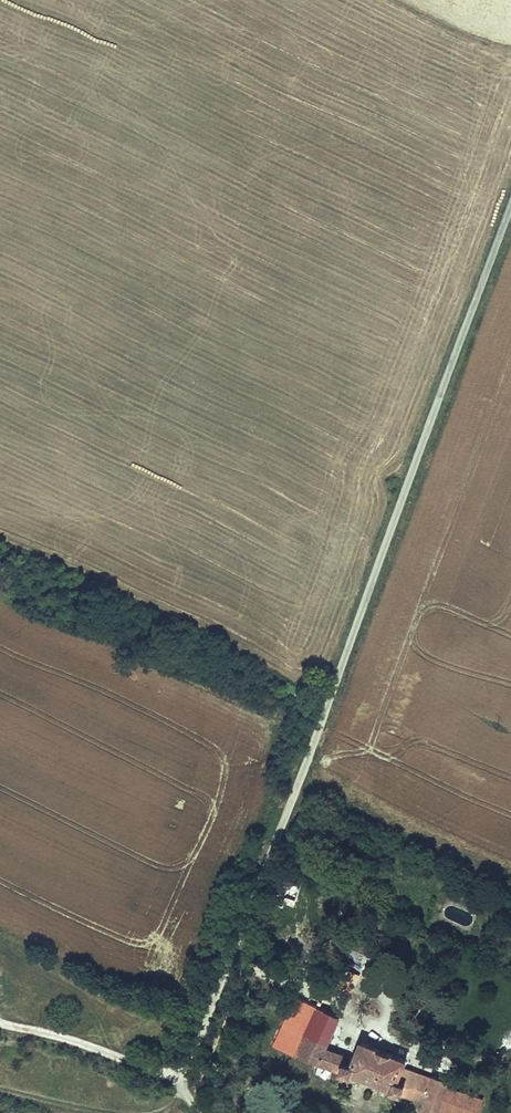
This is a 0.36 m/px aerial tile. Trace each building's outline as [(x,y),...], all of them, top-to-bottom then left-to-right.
[(285,896),(291,878),(282,875),(272,901),(282,905),(285,896)] [(294,899),(301,881),(291,878),(285,896),(294,899)] [(462,946),(465,941),(456,937),(454,942),(462,946)] [(310,1022),(317,1008),(304,1002),(298,1016),(310,1022)] [(340,1017),(318,1007),(317,1008),(310,1022),(298,1016),(282,1050),(295,1055),(317,1063),(340,1071),(340,1072),(351,1075),(353,1072),(393,1087),(391,1090),(402,1094),(424,1101),(420,1112),(421,1112),(437,1112),(438,1112),(444,1112),(445,1110),(439,1108),(443,1098),(449,1081),(433,1076),(432,1078),(404,1068),(405,1066),(404,1065),(406,1061),(362,1042),(355,1059),(326,1048),(340,1017)] [(448,1111),(452,1101),(443,1098),(439,1108),(445,1110),(448,1111)]
